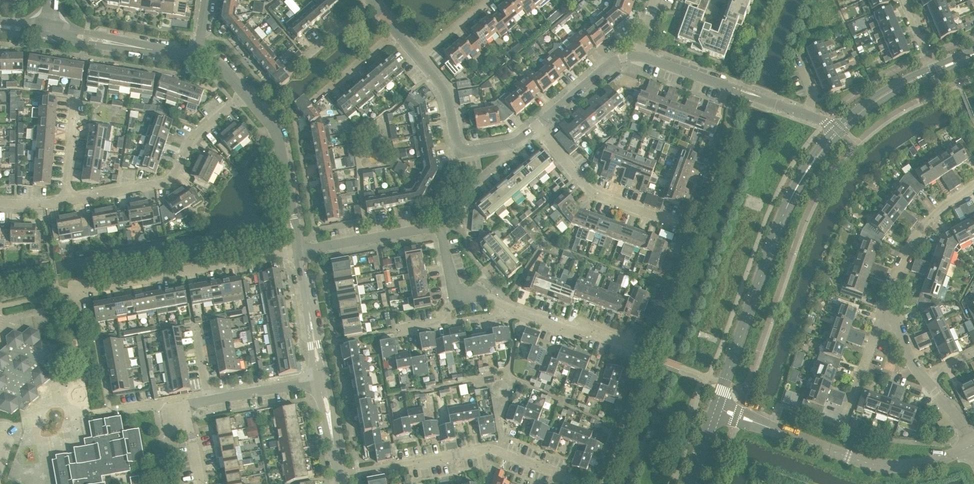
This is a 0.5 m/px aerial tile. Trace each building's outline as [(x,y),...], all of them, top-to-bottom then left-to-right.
[(90,2),(92,6),(94,4),(96,7),(102,2),(106,8),(118,10),(118,8),(119,8),(120,0),(93,0),(90,2)] [(131,0),(120,0),(119,8),(124,9),(124,11),(129,12),(131,0)] [(142,0),(131,0),(129,12),(135,13),(135,10),(140,11),(142,0)] [(153,0),(142,0),(140,11),(145,12),(145,14),(151,15),(153,0)] [(164,0),(153,0),(151,15),(156,16),(157,14),(162,15),(164,0)] [(162,15),(166,15),(166,18),(173,19),(173,16),(172,16),(174,4),(175,0),(164,0),(162,15)] [(337,4),(330,0),(323,0),(317,5),(327,17),(330,14),(329,12),(337,4)] [(535,9),(527,0),(509,0),(506,2),(518,16),(523,11),(526,16),(535,9)] [(535,9),(543,2),(545,0),(527,0),(535,9)] [(708,0),(686,0),(685,2),(697,6),(695,13),(688,11),(677,39),(692,44),(691,49),(723,61),(736,26),(726,22),(723,21),(720,30),(710,27),(709,29),(700,25),(709,1),(708,0)] [(726,22),(736,26),(741,27),(751,0),(733,0),(726,22)] [(869,5),(862,8),(864,13),(872,10),(888,4),(887,0),(867,0),(869,5)] [(922,7),(924,12),(928,10),(930,17),(947,10),(954,7),(955,7),(953,2),(952,3),(945,6),(943,0),(940,0),(922,7)] [(629,18),(633,7),(616,1),(614,7),(608,5),(607,8),(603,12),(615,26),(623,19),(624,16),(629,18)] [(513,20),(518,16),(506,2),(497,10),(500,13),(496,17),(508,31),(517,24),(513,20)] [(235,17),(237,5),(222,3),(221,8),(224,8),(222,21),(235,17)] [(317,5),(315,6),(312,3),(304,9),(316,23),(321,18),(323,20),(327,17),(317,5)] [(186,15),(187,6),(174,4),(172,16),(173,16),(177,17),(177,19),(189,21),(190,15),(186,15)] [(895,20),(895,19),(892,13),(896,12),(894,7),(874,15),(876,22),(869,25),(871,30),(878,27),(895,20)] [(310,27),(316,23),(304,9),(296,16),(299,19),(298,20),(308,32),(312,29),(310,27)] [(572,18),(570,16),(575,12),(574,10),(563,19),(566,23),(572,18)] [(930,17),(927,18),(929,23),(932,21),(935,28),(951,21),(959,18),(957,13),(950,17),(947,10),(930,17)] [(610,30),(615,26),(603,12),(594,19),(598,24),(593,28),(604,41),(613,33),(610,30)] [(231,36),(243,26),(235,17),(222,21),(230,30),(228,32),(231,36)] [(500,38),(508,31),(496,17),(492,21),(489,17),(480,25),(491,38),(496,34),(500,38)] [(294,18),(286,24),(297,38),(303,33),(304,35),(308,32),(298,20),(296,21),(294,18)] [(899,31),(899,30),(897,24),(900,23),(898,18),(895,19),(895,20),(878,27),(881,33),(874,36),(876,41),(883,38),(899,31)] [(563,19),(549,30),(553,34),(556,32),(554,29),(559,25),(561,27),(566,23),(563,19)] [(962,25),(954,28),(951,21),(935,28),(931,29),(933,34),(937,32),(940,39),(964,29),(962,25)] [(847,24),(853,37),(857,36),(851,22),(847,24)] [(241,43),(254,32),(247,24),(244,27),(243,26),(231,36),(234,40),(236,38),(241,43)] [(486,42),(491,38),(480,25),(471,32),(474,36),(469,39),(481,54),(490,47),(486,42)] [(604,41),(593,28),(588,32),(584,27),(576,35),(588,49),(592,45),(595,49),(604,41)] [(904,42),(904,41),(901,35),(905,34),(903,29),(899,30),(899,31),(883,38),(886,44),(878,47),(880,52),(887,49),(904,42)] [(246,54),(259,44),(257,42),(260,40),(254,32),(241,43),(245,49),(243,50),(246,54)] [(588,49),(576,35),(568,41),(566,41),(562,45),(567,50),(578,64),(587,56),(584,52),(588,49)] [(473,61),(481,54),(469,39),(465,43),(462,40),(453,47),(464,61),(469,56),(473,61)] [(887,49),(890,55),(883,58),(885,63),(892,60),(909,53),(906,46),(909,45),(907,40),(904,41),(904,42),(887,49)] [(825,49),(832,46),(830,41),(806,51),(809,57),(806,59),(808,64),(811,62),(828,55),(825,49)] [(256,61),(269,50),(263,43),(260,45),(259,44),(246,54),(249,58),(251,56),(256,61)] [(567,50),(562,45),(561,44),(560,45),(554,44),(553,50),(548,54),(550,57),(549,57),(561,71),(566,67),(569,71),(578,64),(567,50)] [(459,65),(464,61),(453,47),(444,55),(450,61),(444,66),(454,77),(463,69),(459,65)] [(262,72),(274,62),(273,61),(276,58),(269,50),(256,61),(261,67),(259,69),(262,72)] [(829,60),(837,56),(835,52),(828,55),(811,62),(814,68),(810,70),(812,75),(816,74),(816,73),(832,66),(829,60)] [(12,72),(23,72),(23,55),(12,56),(12,72)] [(1,72),(12,72),(12,56),(1,56),(1,72)] [(38,75),(41,58),(30,57),(27,73),(38,75)] [(557,75),(561,71),(549,57),(541,64),(545,69),(540,73),(551,86),(560,78),(557,75)] [(49,77),(52,60),(41,58),(38,75),(49,77)] [(381,65),(391,77),(393,76),(395,79),(403,72),(392,59),(386,64),(385,62),(381,65)] [(60,78),(63,62),(52,60),(49,77),(49,80),(59,82),(60,78)] [(282,73),(281,72),(285,69),(279,61),(275,64),(274,62),(262,72),(265,76),(267,75),(273,81),(280,89),(289,81),(282,73)] [(837,77),(834,71),(845,66),(846,64),(845,61),(840,63),(839,63),(832,66),(816,73),(816,74),(818,79),(815,81),(817,86),(820,85),(820,84),(837,77)] [(71,80),(73,63),(63,62),(60,78),(71,80)] [(73,63),(71,80),(81,82),(84,65),(73,63)] [(390,78),(391,77),(381,65),(377,68),(379,70),(373,75),(385,88),(393,82),(390,78)] [(99,85),(101,68),(90,66),(87,88),(98,90),(99,85)] [(109,86),(112,70),(101,68),(99,85),(109,86)] [(120,88),(123,71),(112,70),(109,86),(108,90),(119,92),(120,88)] [(131,90),(133,73),(123,71),(120,88),(130,90),(131,90)] [(551,86),(540,73),(535,77),(531,72),(523,79),(535,94),(539,90),(542,93),(551,86)] [(141,95),(144,75),(133,73),(131,90),(130,90),(130,94),(141,95)] [(839,82),(846,79),(844,74),(837,77),(820,84),(820,85),(823,91),(819,92),(821,97),(841,88),(839,82)] [(144,75),(141,95),(152,97),(155,76),(144,75)] [(377,95),(385,88),(373,75),(368,79),(366,77),(363,80),(373,93),(373,92),(374,91),(377,95)] [(622,88),(626,77),(620,75),(612,82),(619,91),(622,88)] [(628,90),(632,79),(626,77),(622,88),(623,88),(628,90)] [(166,101),(173,81),(162,78),(155,97),(166,101)] [(531,97),(535,94),(523,79),(514,86),(518,91),(513,95),(525,108),(534,101),(531,97)] [(633,92),(637,81),(632,79),(628,90),(633,92)] [(376,95),(373,92),(373,93),(363,80),(359,84),(360,85),(355,90),(366,104),(376,95)] [(178,101),(183,85),(173,81),(166,101),(176,105),(178,101)] [(457,90),(471,87),(470,81),(456,83),(457,90)] [(644,115),(655,83),(649,81),(645,94),(640,93),(635,108),(639,110),(638,113),(644,115)] [(614,94),(619,91),(612,82),(602,90),(607,95),(604,98),(614,111),(617,108),(619,110),(624,106),(614,94)] [(655,115),(660,100),(656,98),(661,85),(655,83),(644,115),(649,117),(650,114),(655,115)] [(188,104),(193,88),(183,85),(178,101),(188,104)] [(188,104),(186,110),(196,113),(198,107),(199,108),(201,100),(203,95),(204,92),(193,88),(188,104)] [(663,122),(675,91),(669,88),(664,101),(660,100),(655,115),(659,117),(658,120),(663,122)] [(359,110),(366,104),(355,90),(349,95),(348,93),(344,96),(354,108),(356,107),(359,110)] [(459,99),(469,97),(472,97),(471,90),(457,93),(459,99)] [(674,122),(680,107),(675,106),(680,92),(675,91),(663,122),(669,124),(670,121),(674,122)] [(416,98),(417,96),(413,93),(404,104),(413,112),(425,105),(416,98)] [(525,108),(513,95),(508,99),(504,95),(496,102),(508,116),(513,112),(516,116),(525,108)] [(682,130),(683,129),(694,98),(688,95),(684,108),(680,107),(674,122),(678,124),(677,127),(681,128),(681,129),(682,130)] [(353,109),(354,108),(344,96),(340,99),(342,101),(336,106),(348,119),(356,113),(353,109)] [(604,98),(600,101),(596,96),(591,100),(608,120),(613,116),(611,113),(614,111),(604,98)] [(460,106),(470,104),(469,97),(459,99),(460,106)] [(56,110),(57,99),(40,98),(40,109),(56,110)] [(312,108),(310,106),(304,98),(294,107),(301,114),(307,121),(305,123),(308,126),(320,117),(319,115),(322,112),(316,104),(312,108)] [(694,129),(699,114),(695,113),(700,100),(694,98),(683,129),(688,131),(689,128),(694,129)] [(603,123),(608,120),(591,100),(587,103),(591,109),(588,112),(598,124),(601,121),(603,123)] [(503,121),(508,116),(496,102),(495,103),(490,104),(492,110),(485,111),(488,128),(500,126),(499,121),(503,121)] [(702,136),(714,105),(708,102),(703,116),(699,114),(694,129),(698,131),(697,134),(702,136)] [(430,116),(427,117),(425,105),(413,112),(415,124),(428,122),(430,121),(430,116)] [(714,105),(702,136),(708,138),(709,135),(714,136),(719,121),(715,120),(719,107),(714,105)] [(488,128),(485,111),(479,112),(477,106),(470,107),(472,114),(473,113),(477,130),(488,128)] [(56,121),(56,110),(40,109),(39,119),(56,121)] [(588,112),(584,114),(580,109),(575,113),(592,133),(597,129),(595,127),(598,124),(588,112)] [(587,137),(592,133),(575,113),(571,117),(575,122),(572,125),(582,137),(585,135),(587,137)] [(169,133),(173,122),(153,116),(149,127),(150,127),(153,128),(153,127),(169,133)] [(330,137),(328,127),(324,128),(324,126),(323,126),(321,119),(320,117),(308,126),(309,133),(311,133),(312,140),(330,137)] [(55,131),(56,121),(39,119),(38,130),(55,131)] [(369,125),(367,121),(365,120),(356,127),(360,132),(369,125)] [(245,124),(240,128),(236,122),(227,130),(239,145),(248,137),(250,139),(255,135),(245,124)] [(432,128),(429,128),(428,122),(415,124),(411,124),(412,134),(416,134),(417,135),(432,133),(432,128)] [(572,125),(568,128),(564,122),(559,126),(562,130),(566,135),(570,139),(574,144),(576,147),(576,146),(581,142),(579,140),(582,137),(572,125)] [(91,128),(89,139),(106,142),(106,141),(110,142),(112,126),(96,124),(95,128),(91,128)] [(166,143),(169,133),(153,127),(153,128),(150,127),(146,137),(166,143)] [(32,130),(31,141),(37,141),(54,142),(55,131),(38,130),(32,130)] [(231,152),(239,145),(227,130),(218,137),(222,143),(218,147),(227,158),(232,154),(231,152)] [(558,142),(566,135),(562,130),(554,137),(558,142)] [(431,138),(433,137),(432,133),(417,135),(417,138),(413,138),(415,148),(432,145),(431,138)] [(561,146),(570,139),(566,135),(558,142),(561,146)] [(162,153),(166,143),(146,137),(143,147),(162,153)] [(327,147),(332,146),(330,137),(312,140),(314,147),(311,147),(312,152),(328,149),(327,147)] [(104,152),(106,142),(89,139),(87,149),(104,152)] [(565,151),(574,144),(570,139),(561,146),(565,151)] [(948,153),(957,167),(967,161),(968,162),(973,159),(962,140),(956,143),(958,146),(948,153)] [(53,153),(54,142),(37,141),(36,152),(53,153)] [(578,148),(576,146),(576,147),(574,144),(565,151),(569,156),(578,148)] [(436,151),(433,152),(432,145),(415,148),(416,158),(421,157),(422,159),(437,156),(436,151)] [(606,179),(617,148),(611,146),(610,149),(605,147),(600,162),(605,164),(600,177),(606,179)] [(159,164),(162,153),(143,147),(142,149),(143,151),(145,152),(143,158),(159,164)] [(620,169),(626,154),(621,153),(622,150),(617,148),(606,179),(611,181),(616,168),(620,169)] [(108,153),(104,152),(87,149),(85,160),(102,163),(106,163),(108,153)] [(332,150),(328,151),(328,149),(312,152),(313,157),(315,156),(317,163),(334,160),(332,150)] [(676,155),(675,160),(678,161),(693,166),(694,162),(701,164),(703,158),(679,150),(676,155)] [(220,164),(223,158),(209,151),(206,157),(201,154),(195,165),(213,173),(218,163),(220,164)] [(544,171),(553,164),(541,151),(538,154),(536,152),(531,156),(544,171)] [(33,152),(33,163),(36,163),(53,164),(53,153),(36,152),(33,152)] [(625,186),(636,155),(631,153),(630,156),(626,154),(620,169),(624,171),(620,184),(625,186)] [(952,171),(957,167),(948,153),(937,160),(956,188),(961,185),(952,171)] [(640,176),(645,161),(641,160),(642,157),(636,155),(625,186),(631,188),(636,175),(640,176)] [(435,162),(437,161),(437,156),(422,159),(424,171),(437,173),(435,162)] [(547,175),(544,171),(531,156),(526,160),(528,162),(525,165),(536,178),(539,182),(547,175)] [(143,158),(139,157),(136,168),(155,174),(159,164),(143,158)] [(100,173),(102,163),(85,160),(84,171),(100,173)] [(332,171),(336,170),(334,160),(317,163),(318,170),(315,171),(316,175),(332,173),(332,171)] [(645,193),(656,162),(650,160),(649,163),(645,161),(640,176),(644,178),(639,191),(645,193)] [(950,192),(956,188),(937,160),(927,166),(936,181),(941,178),(950,192)] [(691,170),(693,166),(678,161),(676,165),(673,164),(671,169),(696,178),(698,173),(691,170)] [(52,175),(52,164),(36,163),(35,173),(52,175)] [(208,184),(213,173),(195,165),(190,175),(197,179),(194,184),(208,190),(210,185),(208,184)] [(528,185),(536,178),(525,165),(521,168),(520,166),(515,170),(528,185)] [(926,187),(936,181),(927,166),(918,172),(916,169),(906,176),(921,192),(926,189),(926,187)] [(694,184),(696,178),(671,169),(669,175),(672,176),(671,180),(686,186),(687,181),(694,184)] [(519,192),(520,192),(528,185),(515,170),(510,174),(512,176),(508,179),(519,192)] [(99,185),(100,173),(84,171),(82,182),(99,185)] [(431,183),(437,173),(424,171),(418,181),(431,188),(433,184),(431,183)] [(51,186),(52,175),(35,173),(34,185),(51,186)] [(337,174),(332,175),(332,173),(316,175),(317,180),(320,180),(321,187),(338,184),(337,174)] [(921,192),(906,176),(899,184),(902,186),(895,195),(908,206),(916,197),(916,198),(921,192)] [(523,197),(520,192),(519,192),(508,179),(505,181),(503,180),(498,184),(511,199),(515,204),(523,197)] [(684,190),(686,186),(671,180),(669,184),(666,183),(664,189),(689,198),(691,192),(684,190)] [(428,193),(431,188),(418,181),(412,191),(420,202),(426,191),(428,193)] [(336,194),(340,193),(338,184),(321,187),(322,194),(320,194),(321,199),(336,196),(336,194)] [(503,206),(511,199),(498,184),(493,188),(495,189),(491,192),(503,206)] [(193,189),(188,192),(184,186),(174,193),(185,209),(191,205),(193,207),(202,201),(193,189)] [(400,193),(398,193),(397,188),(387,190),(391,208),(398,206),(398,209),(403,208),(400,193)] [(662,195),(661,199),(664,200),(679,205),(680,201),(687,203),(689,198),(664,189),(662,195)] [(384,209),(391,208),(387,190),(378,192),(378,196),(376,196),(379,212),(384,211),(384,209)] [(407,205),(420,202),(412,191),(400,193),(403,208),(408,207),(407,205)] [(507,210),(503,206),(491,192),(488,195),(487,193),(482,198),(495,213),(498,217),(507,210)] [(187,212),(185,209),(174,193),(164,199),(169,205),(164,208),(163,207),(163,208),(163,209),(160,210),(160,208),(163,226),(177,218),(178,220),(180,220),(182,220),(185,217),(186,216),(187,214),(187,212)] [(376,196),(374,197),(374,193),(364,194),(367,212),(374,210),(374,213),(379,212),(376,196)] [(553,221),(574,203),(566,194),(553,205),(558,210),(549,217),(553,221)] [(649,206),(652,196),(647,194),(643,204),(649,206)] [(904,211),(908,206),(895,195),(887,206),(913,227),(917,222),(904,211)] [(343,207),(341,197),(337,198),(336,196),(321,199),(321,204),(324,203),(325,210),(343,207)] [(655,208),(658,198),(652,196),(649,206),(655,208)] [(486,220),(495,213),(482,198),(475,203),(477,205),(475,206),(476,208),(473,211),(472,220),(483,221),(483,219),(485,218),(486,220)] [(660,210),(664,200),(661,199),(658,198),(655,208),(660,210)] [(150,201),(139,203),(142,222),(143,228),(161,225),(160,221),(157,207),(152,208),(150,201)] [(965,204),(973,221),(973,207),(971,201),(965,204)] [(128,209),(122,210),(125,230),(132,229),(131,227),(131,224),(142,222),(139,203),(127,205),(128,209)] [(568,229),(571,225),(580,211),(574,203),(553,221),(556,225),(561,221),(568,229)] [(973,238),(973,221),(965,204),(959,207),(967,222),(962,225),(970,240),(973,238)] [(910,232),(913,227),(887,206),(879,215),(893,226),(896,221),(910,232)] [(115,207),(103,209),(107,229),(118,227),(118,229),(119,231),(125,230),(122,210),(116,211),(115,207)] [(343,207),(325,210),(326,217),(324,218),(325,223),(341,220),(340,218),(344,217),(343,207)] [(93,218),(87,220),(89,234),(90,237),(97,236),(96,233),(96,231),(107,229),(103,209),(92,211),(93,218)] [(580,240),(589,214),(580,211),(571,225),(579,228),(575,238),(576,239),(580,240)] [(80,213),(68,216),(71,235),(72,240),(90,237),(89,234),(87,220),(81,221),(80,213)] [(595,233),(601,218),(589,214),(580,240),(585,242),(589,231),(595,233)] [(885,236),(893,226),(879,215),(871,225),(869,223),(862,231),(882,241),(886,237),(885,236)] [(57,225),(51,226),(54,241),(60,239),(61,241),(62,242),(72,240),(71,235),(68,216),(56,218),(57,225)] [(603,248),(612,222),(601,218),(595,233),(594,238),(600,240),(598,246),(603,248)] [(618,242),(623,227),(612,222),(603,248),(608,250),(611,239),(618,242)] [(845,222),(842,228),(850,233),(853,226),(845,222)] [(5,232),(5,246),(14,247),(14,244),(23,245),(24,225),(12,224),(11,232),(5,232)] [(24,225),(23,245),(30,245),(30,251),(41,251),(41,233),(35,233),(36,225),(24,225)] [(959,246),(970,240),(962,225),(951,231),(951,230),(940,236),(959,252),(961,249),(959,246)] [(157,227),(159,238),(165,237),(163,226),(157,227)] [(523,237),(527,234),(522,230),(520,226),(517,229),(511,234),(518,242),(523,237)] [(625,256),(635,231),(623,227),(618,242),(624,244),(620,254),(625,256)] [(640,250),(646,235),(635,231),(625,256),(630,258),(634,247),(640,250)] [(882,242),(882,241),(862,231),(859,241),(862,242),(858,253),(875,259),(879,248),(880,248),(882,242)] [(485,255),(500,242),(493,234),(491,235),(490,234),(490,233),(482,232),(479,232),(478,240),(481,244),(479,245),(482,249),(481,251),(485,255)] [(648,265),(652,253),(657,239),(646,235),(640,250),(647,252),(643,264),(648,265)] [(957,254),(959,252),(940,236),(936,247),(937,247),(933,259),(950,264),(954,253),(957,254)] [(652,253),(664,257),(668,245),(670,245),(672,242),(658,237),(657,239),(652,253)] [(576,252),(580,240),(576,239),(572,251),(576,252)] [(493,262),(507,251),(500,242),(485,255),(489,260),(491,259),(493,262)] [(395,264),(422,259),(419,247),(404,250),(405,257),(394,259),(395,264)] [(498,272),(514,259),(507,251),(493,262),(496,266),(495,267),(498,272)] [(659,269),(664,257),(652,253),(648,265),(649,266),(648,270),(660,274),(661,270),(659,269)] [(873,265),(875,259),(858,253),(854,265),(886,277),(888,271),(873,265)] [(332,271),(354,267),(352,257),(331,261),(332,271)] [(408,274),(424,271),(422,259),(395,264),(396,270),(407,268),(408,274)] [(514,259),(498,272),(503,277),(504,275),(508,279),(521,267),(514,259)] [(946,276),(950,264),(933,259),(931,264),(915,259),(913,265),(946,276)] [(545,268),(546,265),(540,263),(539,266),(536,277),(529,274),(523,290),(535,294),(545,268)] [(886,277),(854,265),(850,264),(846,276),(850,277),(867,283),(868,278),(884,283),(886,277)] [(942,288),(946,276),(913,265),(911,271),(927,277),(926,283),(942,288)] [(334,280),(356,277),(354,267),(332,271),(334,280)] [(550,270),(545,268),(535,294),(546,298),(554,278),(547,276),(550,270)] [(259,285),(281,281),(279,270),(257,274),(259,285)] [(568,276),(569,272),(564,270),(560,280),(554,278),(546,298),(558,302),(567,276),(568,276)] [(409,281),(398,283),(399,287),(399,288),(426,283),(424,271),(408,274),(409,281)] [(575,291),(572,298),(584,302),(593,276),(588,274),(586,280),(579,278),(578,282),(577,282),(574,291),(575,291)] [(575,291),(574,291),(568,288),(572,278),(568,276),(567,276),(558,302),(569,306),(572,298),(575,291)] [(593,276),(584,302),(595,306),(600,290),(594,288),(598,278),(593,276)] [(336,290),(357,286),(356,277),(334,280),(336,290)] [(863,295),(867,283),(850,277),(846,289),(842,288),(840,294),(861,301),(863,295)] [(229,280),(233,302),(244,300),(240,278),(229,280)] [(223,304),(233,302),(229,280),(219,282),(223,304)] [(261,295),(282,291),(281,281),(259,285),(261,295)] [(213,306),(223,304),(219,282),(209,283),(213,302),(213,306)] [(606,310),(615,284),(610,282),(606,293),(600,290),(595,306),(606,310)] [(203,304),(213,302),(209,283),(199,285),(203,304)] [(412,298),(428,295),(426,283),(399,288),(400,293),(411,291),(412,298)] [(920,293),(916,305),(917,305),(941,304),(941,301),(943,302),(947,290),(942,289),(942,288),(926,283),(922,294),(920,293)] [(617,314),(623,299),(617,296),(620,286),(615,284),(606,310),(617,314)] [(192,306),(203,304),(199,285),(189,287),(192,306)] [(355,297),(359,296),(357,286),(336,290),(337,299),(355,296),(355,297)] [(177,308),(178,308),(188,307),(185,288),(174,290),(177,308)] [(629,318),(629,316),(634,304),(638,291),(633,289),(629,301),(623,299),(617,314),(629,318)] [(178,312),(178,308),(177,308),(174,290),(164,292),(168,314),(178,312)] [(634,304),(646,308),(650,295),(652,296),(653,292),(646,290),(645,293),(638,291),(634,304)] [(263,305),(284,301),(282,291),(261,295),(263,305)] [(158,316),(168,314),(164,292),(154,293),(157,312),(158,316)] [(147,314),(157,312),(154,293),(144,295),(147,314)] [(137,316),(147,314),(144,295),(134,297),(137,316)] [(408,305),(403,306),(404,312),(430,307),(428,295),(412,298),(407,299),(408,305)] [(361,305),(359,296),(355,297),(355,296),(337,299),(339,309),(361,305)] [(127,317),(137,316),(134,297),(124,299),(127,317)] [(117,319),(127,317),(124,299),(114,301),(117,319)] [(857,313),(859,307),(838,300),(836,306),(839,307),(836,318),(852,324),(856,313),(857,313)] [(107,321),(117,319),(114,301),(104,302),(107,321)] [(267,314),(286,311),(284,301),(263,305),(264,315),(267,315),(267,314)] [(97,323),(107,321),(104,302),(93,304),(97,323)] [(641,320),(646,308),(634,304),(629,316),(636,318),(634,322),(642,325),(643,321),(641,320)] [(943,320),(938,309),(941,307),(941,304),(917,305),(921,315),(922,315),(927,327),(943,320)] [(363,314),(361,305),(339,309),(341,318),(358,315),(363,314)] [(269,324),(288,321),(286,311),(267,314),(267,315),(269,324)] [(343,328),(360,325),(358,315),(341,318),(343,328)] [(850,330),(852,324),(836,318),(831,331),(864,342),(866,336),(850,330)] [(212,334),(231,331),(229,320),(210,323),(212,334)] [(917,345),(948,331),(943,320),(927,327),(930,332),(914,339),(917,345)] [(268,335),(290,331),(288,321),(269,324),(266,325),(268,335)] [(344,338),(362,335),(367,334),(365,324),(360,325),(343,328),(344,338)] [(463,343),(466,343),(463,328),(448,331),(450,338),(452,346),(463,343)] [(495,346),(509,343),(507,328),(491,330),(493,338),(495,346)] [(45,360),(52,354),(50,344),(41,341),(39,332),(30,329),(22,335),(14,331),(6,338),(8,349),(2,354),(0,353),(0,411),(12,415),(19,409),(24,411),(39,398),(37,389),(41,386),(43,387),(50,380),(48,370),(47,370),(45,360)] [(163,343),(181,340),(179,329),(161,332),(163,343)] [(535,348),(540,334),(525,329),(520,343),(532,347),(535,348)] [(214,344),(233,341),(231,331),(212,334),(214,344)] [(273,344),(291,341),(290,331),(268,335),(270,346),(273,345),(273,344)] [(862,348),(864,342),(831,331),(827,342),(844,348),(846,342),(862,348)] [(937,350),(953,342),(948,331),(917,345),(919,350),(935,344),(937,350)] [(435,341),(434,333),(419,336),(421,351),(436,348),(435,341)] [(483,337),(478,338),(478,340),(481,356),(496,353),(495,346),(493,338),(486,339),(485,336),(483,337)] [(453,353),(452,346),(450,338),(435,341),(436,348),(438,356),(453,353)] [(466,343),(463,343),(466,358),(481,356),(478,340),(478,338),(473,339),(471,339),(471,342),(466,343)] [(106,353),(124,350),(122,339),(104,343),(106,353)] [(164,353),(183,350),(181,340),(163,343),(164,352),(164,353)] [(394,355),(397,355),(395,340),(379,343),(382,358),(394,356),(394,355)] [(216,354),(234,351),(233,341),(214,344),(216,354)] [(274,355),(293,351),(291,341),(273,344),(273,345),(274,355)] [(840,359),(844,348),(827,342),(823,354),(820,353),(818,359),(839,366),(841,360),(840,359)] [(953,342),(937,350),(942,361),(958,354),(953,342)] [(366,357),(359,359),(356,344),(341,347),(344,362),(341,362),(342,369),(343,370),(352,368),(367,449),(374,448),(377,463),(392,460),(389,445),(382,446),(378,425),(382,424),(379,409),(375,409),(366,357)] [(546,352),(535,348),(532,347),(529,356),(526,362),(541,367),(544,358),(546,352)] [(570,367),(575,353),(561,348),(556,362),(558,363),(570,367)] [(108,363),(130,359),(128,349),(124,350),(106,353),(108,363)] [(163,364),(185,360),(183,350),(164,353),(164,352),(161,353),(163,364)] [(236,361),(234,351),(216,354),(218,364),(236,361)] [(276,365),(295,361),(293,351),(274,355),(276,365)] [(412,368),(411,360),(409,353),(397,355),(394,355),(394,356),(397,371),(412,368)] [(584,373),(585,372),(590,358),(575,353),(570,367),(581,372),(584,373)] [(413,374),(413,375),(428,373),(426,357),(411,360),(412,368),(413,374)] [(556,362),(544,358),(541,367),(539,373),(553,378),(555,372),(558,363),(556,362)] [(128,370),(131,369),(130,359),(108,363),(109,373),(128,370)] [(837,373),(839,366),(818,359),(816,366),(819,367),(815,378),(831,384),(835,372),(837,373)] [(165,374),(186,370),(185,360),(163,364),(165,374)] [(219,375),(241,371),(239,360),(236,361),(218,364),(219,375)] [(295,361),(276,365),(278,376),(297,372),(295,361)] [(626,378),(628,372),(608,365),(603,379),(610,382),(617,385),(618,384),(620,376),(626,378)] [(130,380),(128,370),(109,373),(111,383),(130,380)] [(170,383),(188,380),(186,370),(165,374),(167,384),(170,384),(170,383)] [(596,376),(585,372),(584,373),(581,372),(578,380),(576,386),(590,391),(593,383),(594,384),(596,376)] [(829,390),(831,384),(815,378),(811,390),(843,401),(845,395),(829,390)] [(130,380),(111,383),(113,394),(134,390),(132,379),(130,380)] [(170,384),(167,384),(169,394),(172,394),(190,391),(188,380),(170,383),(170,384)] [(539,388),(540,383),(531,380),(530,382),(534,384),(534,387),(539,388)] [(624,386),(618,384),(617,385),(610,382),(607,388),(608,389),(605,396),(619,401),(624,386)] [(973,401),(973,382),(962,387),(962,386),(956,389),(966,409),(972,406),(970,403),(973,401)] [(607,388),(594,384),(593,383),(590,391),(588,398),(602,403),(605,396),(608,389),(607,388)] [(887,418),(898,386),(892,384),(887,399),(881,397),(875,414),(887,418)] [(898,404),(904,388),(898,386),(887,418),(899,422),(904,406),(898,404)] [(841,407),(843,401),(811,390),(807,402),(804,400),(801,408),(822,415),(825,407),(823,407),(825,402),(841,407)] [(869,394),(870,393),(863,390),(856,411),(862,413),(864,410),(875,414),(881,397),(869,394)] [(525,411),(522,418),(523,419),(534,423),(537,424),(537,423),(542,409),(531,405),(527,404),(525,411)] [(477,420),(480,419),(477,405),(462,408),(465,423),(477,421),(477,420)] [(522,418),(525,411),(511,406),(505,420),(520,426),(523,419),(522,418)] [(899,422),(897,426),(910,430),(915,432),(923,411),(916,409),(916,410),(904,406),(899,422)] [(273,424),(302,419),(301,413),(296,414),(295,407),(273,411),(275,418),(272,419),(273,424)] [(453,425),(465,423),(462,408),(448,410),(450,425),(453,425)] [(422,424),(425,424),(422,409),(407,412),(408,419),(409,419),(410,427),(422,425),(422,424)] [(480,435),(495,433),(492,417),(480,419),(477,420),(477,421),(480,435)] [(123,433),(121,418),(89,423),(92,439),(86,440),(87,447),(74,450),(75,455),(69,456),(69,455),(56,457),(57,461),(53,462),(57,483),(101,483),(99,478),(130,472),(129,464),(144,461),(139,430),(123,433)] [(218,434),(232,431),(230,424),(235,423),(234,418),(215,422),(218,434)] [(278,435),(300,432),(299,426),(303,425),(302,419),(273,424),(274,429),(277,429),(278,435)] [(411,434),(410,427),(409,419),(408,419),(393,422),(396,437),(411,434)] [(438,427),(439,427),(437,421),(425,424),(422,424),(422,425),(425,439),(440,437),(438,427)] [(549,428),(537,423),(537,424),(534,423),(529,437),(543,442),(547,433),(549,428)] [(573,443),(579,429),(563,423),(558,437),(558,438),(561,439),(573,443)] [(456,440),(453,425),(450,425),(439,427),(438,427),(440,437),(441,443),(456,440)] [(586,448),(589,441),(592,433),(579,429),(573,443),(586,448)] [(220,446),(239,442),(238,438),(233,438),(232,431),(218,434),(220,446)] [(277,448),(306,443),(305,436),(301,437),(300,432),(278,435),(279,442),(277,442),(277,448)] [(558,438),(558,437),(547,433),(543,442),(541,448),(545,449),(555,453),(561,439),(558,438)] [(583,455),(591,458),(598,460),(603,446),(589,441),(586,448),(583,455)] [(222,458),(236,455),(235,448),(240,447),(239,442),(220,446),(222,458)] [(282,459),(304,455),(303,449),(307,449),(306,443),(277,448),(278,453),(281,452),(282,459)] [(583,455),(576,452),(571,467),(591,474),(593,468),(588,466),(591,458),(583,455)] [(242,461),(237,462),(236,455),(222,458),(224,469),(243,466),(243,465),(247,464),(246,460),(242,461)] [(282,471),(311,466),(309,460),(305,461),(304,455),(282,459),(283,466),(281,466),(282,471)] [(226,481),(241,479),(239,471),(244,470),(243,466),(224,469),(226,481)] [(311,466),(282,471),(283,477),(285,476),(286,483),(308,480),(307,473),(312,472),(311,466)] [(491,483),(508,483),(501,482),(501,481),(504,473),(496,470),(491,483)]
